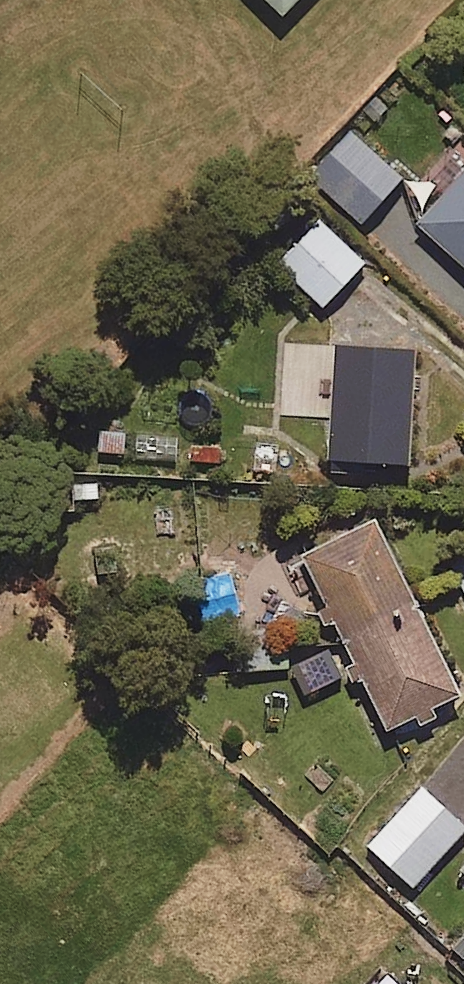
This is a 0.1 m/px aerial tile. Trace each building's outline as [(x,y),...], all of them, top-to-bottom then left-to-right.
[(290,21),(310,0),(267,0),(290,21)] [(404,182),(353,133),(311,177),(363,226),(404,182)] [(451,159),(429,182),(447,199),(420,228),(463,269),(463,170),(451,159)] [(366,266),(320,222),(278,267),(325,310),(366,266)] [(416,353),(335,352),(333,470),(414,471),(416,353)] [(223,443),(186,444),(186,472),(224,471),(223,443)] [(98,504),(97,476),(53,478),(55,516),(77,515),(76,505),(98,504)] [(353,659),(343,665),(356,692),(366,687),(390,735),(415,722),(420,732),(441,721),(437,712),(462,699),(376,526),(305,561),(353,659)] [(422,789),(369,848),(415,890),(463,835),(463,827),(422,789)] [(452,874),(463,883),(463,859),(452,874)]
